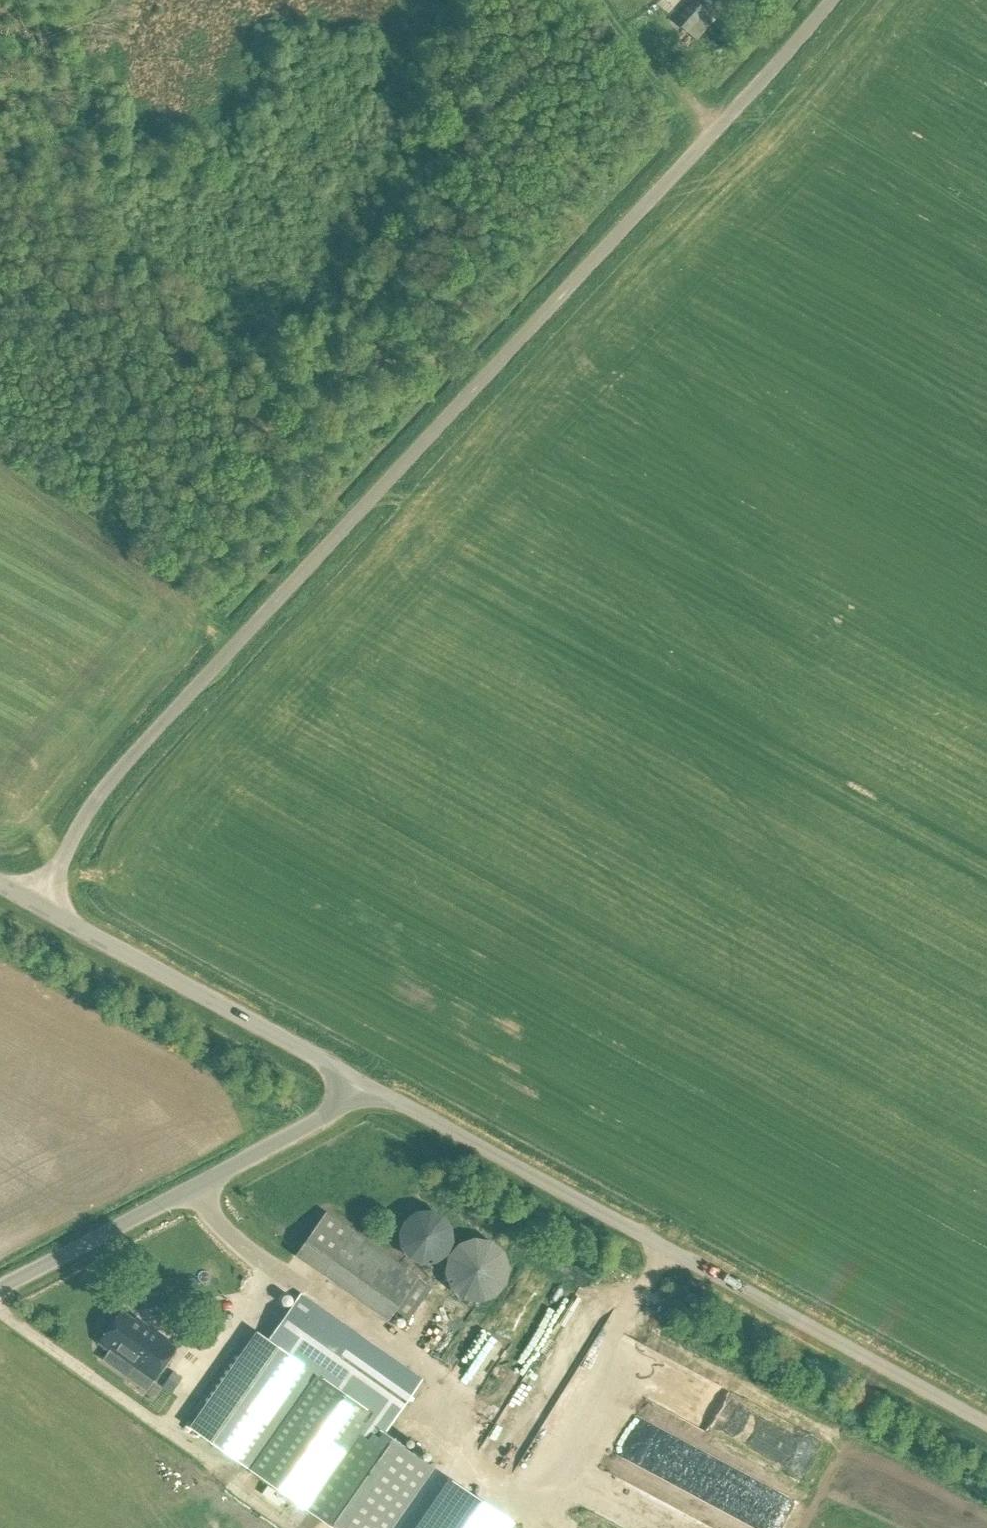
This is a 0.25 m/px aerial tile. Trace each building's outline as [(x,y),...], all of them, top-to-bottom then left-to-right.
[(692,0),(673,21),(696,41),(714,20),(692,0)] [(404,1220),(398,1233),(400,1247),(408,1259),(421,1265),(435,1264),(448,1255),(453,1242),(452,1228),(443,1216),(430,1210),(416,1212),(404,1220)] [(326,1212),(295,1256),(387,1321),(418,1277),(326,1212)] [(328,1527),(392,1527),(433,1470),(380,1435),(422,1379),(302,1295),(267,1340),(200,1439),(328,1527)] [(104,1356),(125,1371),(132,1361),(154,1376),(174,1346),(162,1338),(164,1335),(141,1320),(139,1322),(119,1309),(99,1338),(111,1347),(104,1356)] [(173,1371),(162,1387),(171,1393),(182,1377),(173,1371)] [(510,1498),(563,1384),(544,1375),(535,1393),(540,1395),(533,1409),(531,1408),(524,1424),(506,1415),(475,1481),(510,1498)] [(438,1517),(431,1527),(454,1527),(438,1517)]
